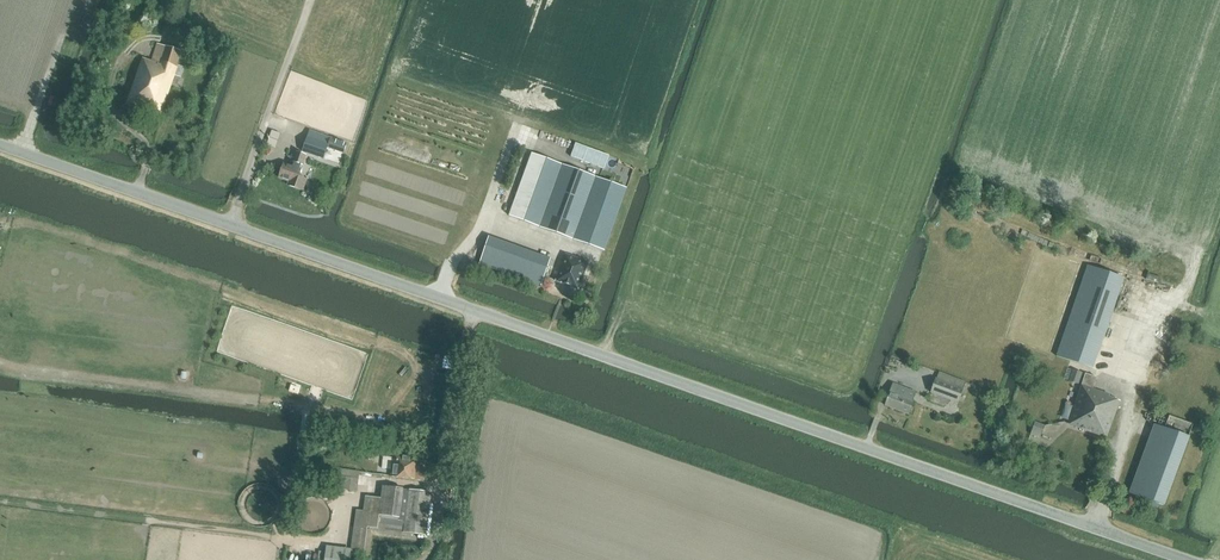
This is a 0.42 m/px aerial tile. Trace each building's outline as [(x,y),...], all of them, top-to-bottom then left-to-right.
[(181,55),(182,52),(157,44),(151,62),(143,60),(127,106),(160,118),(174,76),(181,78),(187,57),(181,55)] [(335,149),(338,141),(310,132),(308,138),(302,152),(324,160),(328,147),(335,149)] [(345,135),(340,143),(349,148),(354,140),(345,135)] [(610,158),(576,146),(571,159),(605,171),(610,158)] [(289,187),(302,192),(306,181),(298,179),(306,156),(297,153),(294,162),(293,161),(291,165),(284,163),(279,179),(290,183),(289,187)] [(543,229),(605,251),(628,189),(574,169),(565,166),(531,154),(508,217),(544,229),(543,229)] [(1023,179),(1022,185),(1038,190),(1040,184),(1023,179)] [(480,265),(541,288),(551,260),(490,237),(480,265)] [(579,290),(588,263),(566,255),(556,282),(579,290)] [(1057,356),(1094,369),(1124,278),(1088,265),(1057,356)] [(1069,381),(1079,385),(1082,373),(1072,370),(1069,381)] [(1110,397),(1110,394),(1093,389),(1097,378),(1086,374),(1069,425),(1107,438),(1121,401),(1110,397)] [(931,393),(958,403),(963,389),(936,380),(931,393)] [(886,406),(909,415),(914,402),(917,393),(894,384),(886,406)] [(1129,493),(1160,504),(1164,506),(1189,438),(1188,438),(1194,424),(1170,416),(1165,429),(1154,425),(1129,493)] [(1032,432),(1041,435),(1045,425),(1036,422),(1032,432)] [(391,477),(425,482),(427,462),(421,461),(421,458),(394,454),(391,477)] [(338,474),(336,489),(351,490),(351,485),(357,486),(358,477),(338,474)] [(351,552),(365,553),(368,528),(426,536),(432,493),(383,487),(381,500),(366,497),(364,512),(357,511),(351,552)] [(350,550),(327,547),(325,559),(349,559),(350,550)]
